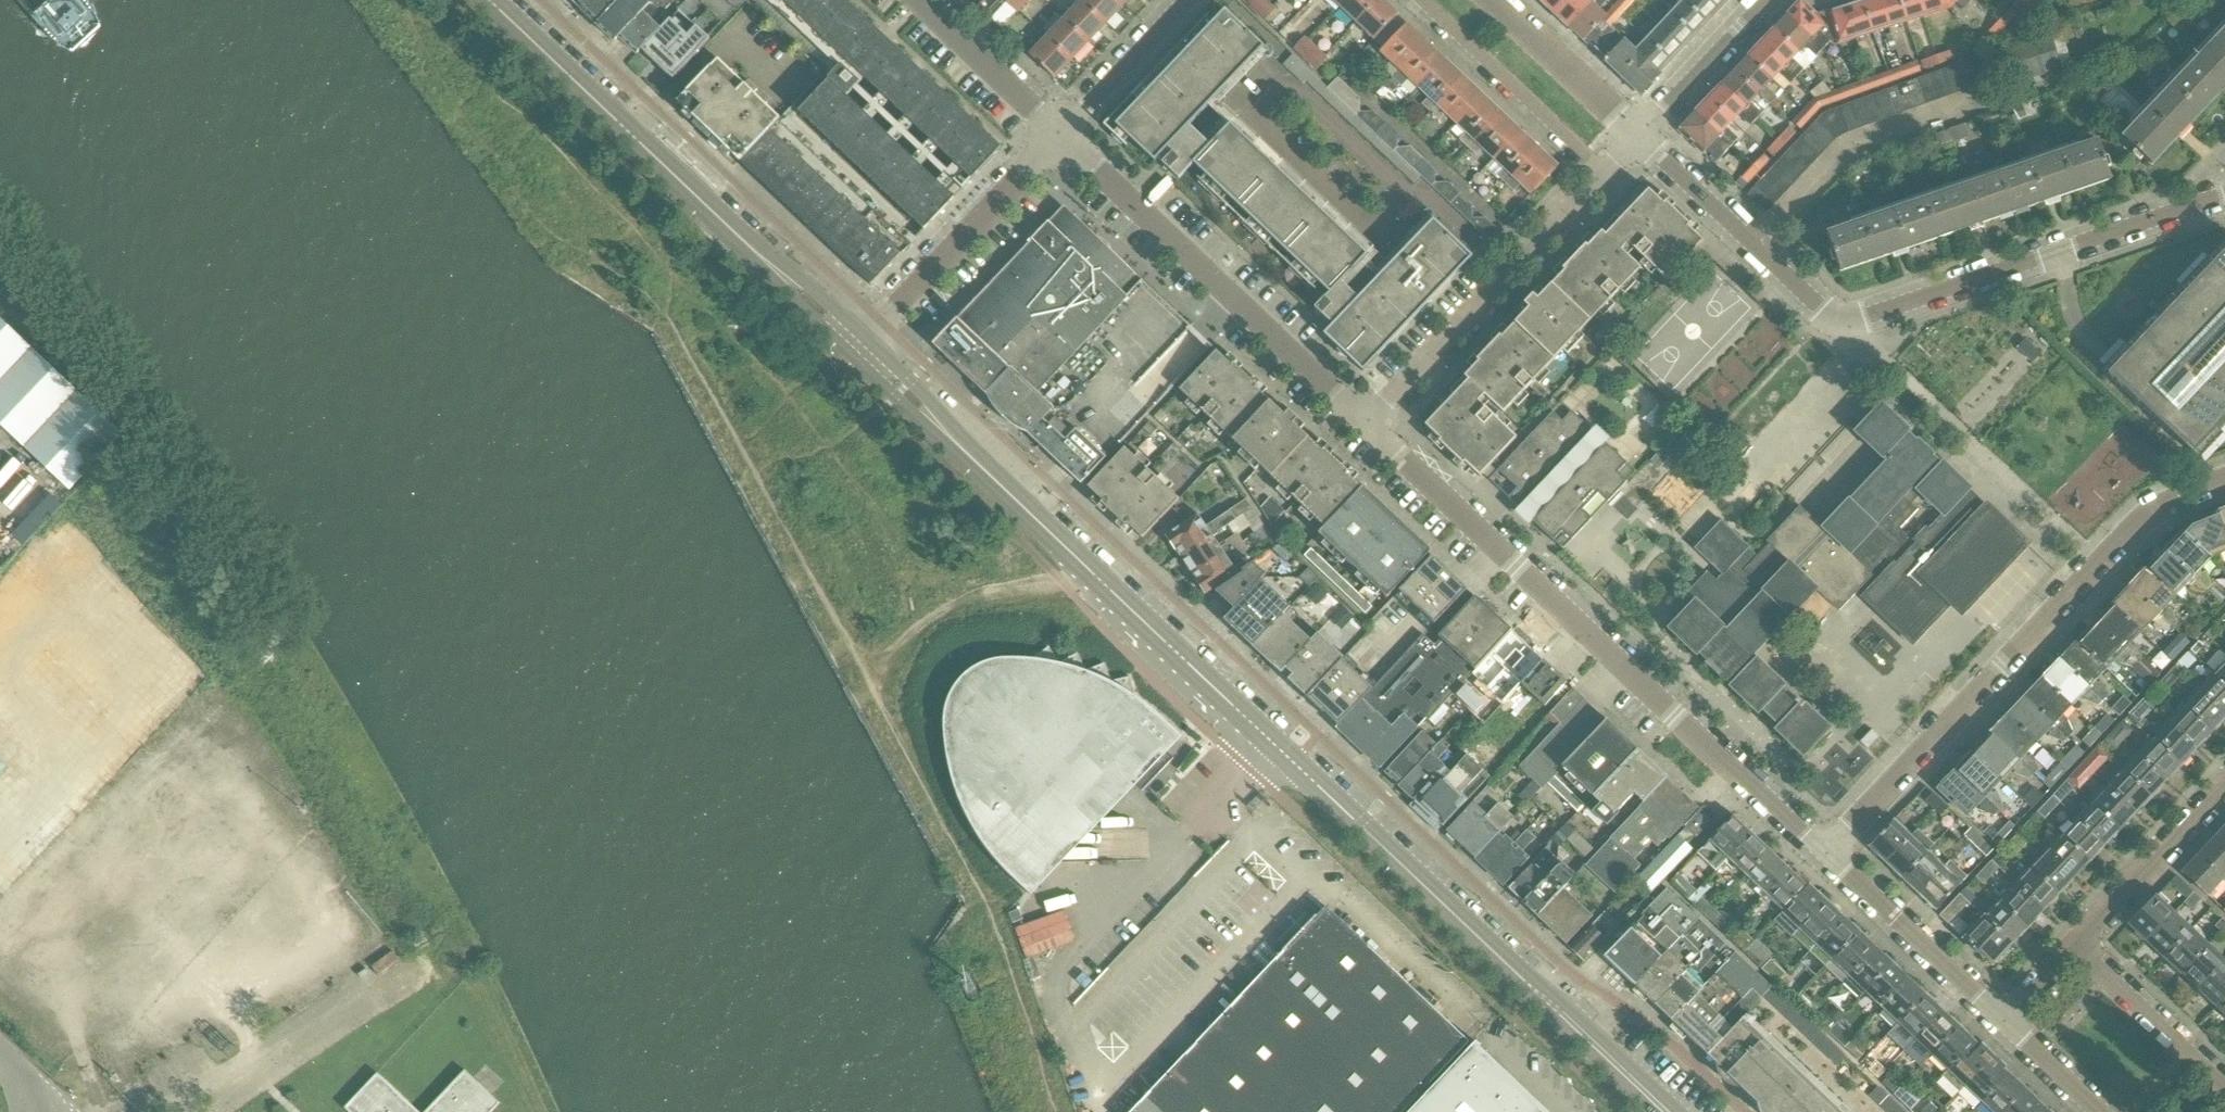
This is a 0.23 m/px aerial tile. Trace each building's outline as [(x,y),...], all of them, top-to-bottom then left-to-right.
[(597,25),(620,0),(583,0),(577,6),(597,25)] [(597,25),(615,42),(619,38),(654,0),(620,0),(597,25)] [(642,49),(660,29),(669,19),(670,18),(663,11),(673,0),(654,0),(619,38),(637,54),(641,50),(642,49)] [(737,11),(746,1),(747,0),(726,0),(737,11)] [(971,180),(1002,148),(845,0),(781,0),(971,180)] [(1006,3),(991,18),(1001,28),(1020,8),(1011,0),(1008,0),(1006,3)] [(1020,8),(1028,0),(1011,0),(1020,8)] [(1081,1),(1107,24),(1125,4),(1120,0),(1082,0),(1081,1)] [(1246,3),(1264,21),(1274,10),(1264,0),(1248,0),(1246,3)] [(1355,22),(1376,0),(1345,0),(1339,7),(1355,22)] [(1374,40),(1397,15),(1382,0),(1376,0),(1355,22),(1374,40)] [(1556,14),(1569,0),(1543,0),(1542,1),(1556,14)] [(1568,26),(1593,0),(1569,0),(1556,14),(1568,26)] [(1601,20),(1604,16),(1599,11),(1609,0),(1593,0),(1568,26),(1582,39),(1601,20)] [(1613,7),(1620,14),(1633,0),(1619,0),(1613,7)] [(1684,0),(1672,13),(1696,34),(1707,22),(1684,0)] [(1684,0),(1707,22),(1720,9),(1710,0),(1684,0)] [(1720,9),(1728,0),(1710,0),(1720,9)] [(1862,1),(1872,32),(1889,27),(1880,0),(1865,0),(1862,1)] [(1889,27),(1906,21),(1899,0),(1880,0),(1889,27)] [(1906,21),(1923,16),(1917,0),(1899,0),(1906,21)] [(1923,16),(1948,8),(1944,0),(1917,0),(1923,16)] [(1948,8),(1955,0),(1964,8),(1971,0),(1944,0),(1948,8)] [(2014,5),(2021,11),(2031,0),(2019,0),(2014,5)] [(1081,1),(1064,19),(1089,42),(1107,24),(1081,1)] [(1801,1),(1788,15),(1824,48),(1830,42),(1818,31),(1825,23),(1801,1)] [(1862,1),(1845,6),(1855,38),(1872,32),(1862,1)] [(1855,38),(1845,6),(1829,12),(1839,43),(1855,38)] [(1620,14),(1613,7),(1604,16),(1601,20),(1608,27),(1620,14)] [(2011,8),(2000,20),(2006,26),(2017,14),(2011,8)] [(642,49),(641,50),(670,77),(673,80),(711,40),(696,27),(679,10),(670,20),(669,19),(660,29),(642,49)] [(1115,125),(1154,162),(1155,162),(1264,47),(1225,10),(1115,125)] [(1672,13),(1660,25),(1684,47),(1696,34),(1672,13)] [(1374,40),(1383,49),(1406,24),(1397,15),(1374,40)] [(1788,15),(1775,29),(1811,62),(1824,48),(1788,15)] [(1064,19),(1047,36),(1073,60),(1089,42),(1064,19)] [(1601,20),(1582,39),(1634,88),(1633,89),(1637,86),(1644,93),(1645,92),(1644,92),(1659,76),(1660,76),(1661,75),(1659,73),(1624,42),(1608,27),(1601,20)] [(2006,26),(2000,20),(1989,31),(1996,37),(2006,26)] [(1385,70),(1393,77),(1426,42),(1407,24),(1406,24),(1383,49),(1380,52),(1391,63),(1385,70)] [(1660,25),(1647,39),(1671,61),(1684,47),(1660,25)] [(1625,41),(1624,42),(1659,73),(1671,61),(1647,39),(1637,29),(1626,41),(1625,41)] [(1775,29),(1762,43),(1797,76),(1811,62),(1775,29)] [(2141,156),(2152,166),(2224,88),(2224,29),(2213,42),(2210,44),(2210,45),(2203,53),(2202,53),(2194,62),(2192,63),(2192,64),(2185,72),(2184,71),(2181,75),(2182,75),(2158,99),(2157,100),(2148,110),(2122,138),(2141,156)] [(1073,60),(1047,36),(1030,55),(1055,79),(1073,60)] [(1997,53),(2003,69),(2008,86),(2061,68),(2050,36),(1997,53)] [(1297,51),(1313,67),(1323,56),(1307,40),(1297,51)] [(1407,78),(1418,88),(1445,60),(1426,42),(1393,77),(1401,85),(1407,78)] [(1762,43),(1748,57),(1772,79),(1778,72),(1790,84),(1797,76),(1762,43)] [(1950,50),(1936,56),(1939,64),(1953,59),(1950,50)] [(1987,54),(1975,58),(1984,83),(1996,79),(1987,54)] [(1414,184),(1421,176),(1413,169),(1394,151),(1375,133),(1357,116),(1337,97),(1328,88),(1293,55),(1283,65),(1303,84),(1306,82),(1414,184)] [(1323,56),(1313,67),(1317,70),(1327,59),(1323,56)] [(1939,64),(1936,56),(1922,61),(1925,69),(1939,64)] [(1748,57),(1735,71),(1758,94),(1770,105),(1777,97),(1765,86),(1772,79),(1748,57)] [(1975,58),(1964,62),(1973,87),(1984,83),(1975,58)] [(731,153),(739,161),(780,118),(754,93),(758,89),(749,80),(745,85),(718,59),(678,102),(686,110),(682,113),(690,120),(693,117),(724,146),(721,150),(728,157),(731,153)] [(1422,105),(1430,113),(1464,77),(1445,60),(1418,88),(1429,98),(1422,105)] [(1917,62),(1903,67),(1906,76),(1920,71),(1917,62)] [(1964,62),(1953,66),(1962,91),(1973,87),(1964,62)] [(1953,66),(1941,70),(1950,95),(1962,91),(1953,66)] [(2135,72),(2128,66),(2120,75),(2127,81),(2135,72)] [(1903,67),(1887,73),(1890,82),(1906,76),(1903,67)] [(1941,70),(1930,75),(1939,99),(1950,95),(1941,70)] [(844,71),(838,77),(845,84),(851,77),(844,71)] [(1735,71),(1722,85),(1757,119),(1764,111),(1752,100),(1758,94),(1735,71)] [(1887,73),(1870,79),(1873,88),(1890,82),(1887,73)] [(1930,75),(1919,79),(1928,103),(1939,99),(1930,75)] [(2104,82),(2112,90),(2118,83),(2110,76),(2104,82)] [(1445,113),(1455,123),(1482,95),(1464,77),(1430,113),(1438,120),(1445,113)] [(1337,78),(1328,88),(1337,97),(1347,87),(1337,78)] [(1870,79),(1854,85),(1857,93),(1873,88),(1870,79)] [(1919,79),(1907,83),(1916,107),(1928,103),(1919,79)] [(799,112),(924,230),(955,199),(829,80),(799,112)] [(1907,83),(1896,87),(1905,111),(1916,107),(1907,83)] [(1722,85),(1709,99),(1745,132),(1757,119),(1722,85)] [(1854,85),(1837,91),(1840,99),(1857,93),(1854,85)] [(1360,99),(1347,87),(1337,97),(1357,116),(1360,112),(1360,99)] [(1896,87),(1885,91),(1893,115),(1905,111),(1896,87)] [(1837,91),(1821,97),(1824,105),(1840,99),(1837,91)] [(1885,91),(1873,95),(1882,120),(1893,115),(1885,91)] [(1460,140),(1468,149),(1502,113),(1482,95),(1455,123),(1466,133),(1460,140)] [(1873,95),(1862,99),(1870,124),(1882,120),(1873,95)] [(1816,99),(1806,110),(1812,115),(1820,106),(1824,105),(1821,97),(1816,99)] [(1709,99),(1696,112),(1731,146),(1745,132),(1709,99)] [(1862,99),(1850,103),(1859,128),(1870,124),(1862,99)] [(1850,103),(1839,107),(1848,132),(1859,128),(1850,103)] [(1824,113),(1816,121),(1835,139),(1848,132),(1839,107),(1824,113)] [(2015,111),(2016,115),(2019,122),(2027,119),(2024,108),(2015,111)] [(1812,115),(1806,110),(1793,123),(1800,129),(1812,115)] [(1373,111),(1360,112),(1357,116),(1375,133),(1385,123),(1373,111)] [(1731,146),(1696,112),(1681,129),(1684,132),(1682,134),(1688,140),(1693,144),(1699,150),(1701,148),(1704,151),(1706,150),(1717,161),(1731,146)] [(1482,149),(1493,159),(1520,130),(1502,113),(1468,149),(1476,156),(1482,149)] [(2016,115),(2010,117),(2013,127),(2020,125),(2019,122),(2016,115)] [(1189,137),(1173,153),(1162,164),(1170,171),(1179,179),(1194,164),(1329,293),(1314,309),(1322,316),(1328,310),(1338,319),(1324,334),(1363,372),(1473,257),(1433,220),(1428,225),(1424,221),(1407,239),(1406,238),(1406,239),(1387,260),(1386,260),(1385,261),(1373,249),(1374,248),(1374,247),(1373,247),(1351,226),(1351,225),(1350,225),(1328,205),(1328,204),(1327,203),(1306,183),(1306,182),(1305,182),(1283,162),(1283,161),(1282,161),(1261,140),(1261,139),(1260,139),(1238,118),(1238,117),(1237,117),(1237,118),(1231,124),(1230,124),(1204,151),(1189,137)] [(739,161),(871,286),(911,244),(906,238),(904,240),(779,121),(781,119),(780,118),(739,161)] [(1816,121),(1808,130),(1827,148),(1835,139),(1816,121)] [(1375,133),(1394,151),(1397,148),(1397,135),(1385,123),(1375,133)] [(1789,128),(1779,138),(1785,144),(1795,134),(1789,128)] [(1497,176),(1505,184),(1539,148),(1520,130),(1493,159),(1504,169),(1497,176)] [(1808,130),(1799,139),(1818,157),(1827,148),(1808,130)] [(1949,131),(1929,137),(1933,148),(1953,142),(1949,131)] [(1785,144),(1779,138),(1768,150),(1774,156),(1785,144)] [(1799,139),(1790,148),(1809,166),(1818,157),(1799,139)] [(2098,141),(1968,186),(1838,230),(1836,225),(1826,229),(1828,233),(1827,234),(1840,272),(2111,180),(2098,141)] [(1394,151),(1413,169),(1423,159),(1410,146),(1397,148),(1394,151)] [(1539,148),(1505,184),(1513,191),(1519,184),(1531,195),(1558,167),(1539,148)] [(1790,148),(1782,158),(1801,176),(1809,166),(1790,148)] [(1763,155),(1753,166),(1759,172),(1769,161),(1763,155)] [(1782,158),(1773,167),(1792,185),(1801,176),(1782,158)] [(1421,176),(1432,187),(1435,183),(1435,170),(1423,159),(1413,169),(1421,176)] [(1759,172),(1753,166),(1736,185),(1742,190),(1759,172)] [(1773,167),(1764,176),(1783,194),(1792,185),(1773,167)] [(1764,176),(1756,185),(1775,203),(1783,194),(1764,176)] [(1432,187),(1450,204),(1460,194),(1448,182),(1435,183),(1432,187)] [(1775,203),(1756,185),(1746,195),(1765,213),(1775,203)] [(1649,189),(1605,235),(1628,255),(1634,249),(1666,280),(1703,241),(1688,227),(1690,225),(1665,202),(1663,204),(1649,189)] [(1450,204),(1469,222),(1472,219),(1472,206),(1460,194),(1450,204)] [(987,337),(957,367),(987,396),(995,409),(1006,421),(1009,424),(1023,432),(1027,433),(1081,485),(1083,483),(1150,413),(1129,393),(1192,327),(1111,251),(1111,250),(1109,247),(1107,244),(1104,241),(1101,239),(1098,237),(1097,238),(1064,207),(1061,210),(963,313),(987,337)] [(1472,219),(1469,222),(1488,240),(1498,230),(1485,218),(1472,219)] [(1464,376),(1468,380),(1484,396),(1503,413),(1641,268),(1628,255),(1605,235),(1602,231),(1588,246),(1586,244),(1562,269),(1564,271),(1537,299),(1533,295),(1524,304),(1528,308),(1501,337),(1500,335),(1476,360),(1478,361),(1464,376)] [(2109,373),(2108,374),(2139,404),(2140,403),(2162,424),(2161,425),(2193,454),(2224,421),(2224,250),(2109,373)] [(933,344),(957,367),(987,337),(963,313),(946,330),(933,344)] [(0,318),(0,424),(71,492),(124,435),(0,318)] [(2029,338),(2017,351),(2034,368),(2048,356),(2029,338)] [(1179,390),(1232,440),(1269,401),(1256,388),(1257,387),(1233,363),(1231,365),(1216,351),(1179,390)] [(1484,396),(1468,380),(1425,425),(1440,439),(1438,441),(1463,464),(1464,463),(1480,477),(1516,438),(1478,402),(1484,396)] [(1232,440),(1272,478),(1309,438),(1294,424),(1298,420),(1289,411),(1284,415),(1269,401),(1232,440)] [(1751,656),(1790,615),(1791,615),(1815,589),(1815,588),(1839,611),(1873,575),(1870,573),(1885,557),(1894,565),(1864,597),(1912,642),(1950,603),(1961,613),(2026,545),(1986,507),(1982,511),(1964,493),(1968,489),(1943,465),(1942,466),(1932,457),(1934,454),(1918,438),(1915,441),(1906,432),(1907,431),(1881,407),(1857,432),(1882,457),(1883,456),(1888,461),(1849,502),(1849,503),(1824,528),(1825,529),(1824,529),(1800,506),(1766,542),(1769,545),(1757,557),(1748,549),(1750,548),(1749,547),(1747,549),(1720,523),(1722,521),(1721,521),(1694,549),(1695,550),(1697,548),(1724,573),(1716,581),(1707,572),(1686,595),(1695,604),(1671,629),(1696,653),(1697,652),(1707,661),(1705,664),(1706,663),(1722,678),(1721,679),(1722,679),(1722,680),(1724,677),(1733,686),(1732,687),(1758,711),(1761,708),(1781,727),(1778,730),(1803,754),(1828,729),(1803,706),(1804,705),(1797,698),(1795,701),(1780,688),(1782,685),(1757,661),(1756,662),(1751,656)] [(1169,417),(1161,410),(1154,417),(1162,424),(1169,417)] [(1498,470),(1499,471),(1517,488),(1508,498),(1563,550),(1591,520),(1582,511),(1598,494),(1608,503),(1627,482),(1618,473),(1627,464),(1571,411),(1563,421),(1553,412),(1498,470)] [(1143,429),(1144,429),(1151,436),(1158,428),(1150,421),(1143,429)] [(1191,425),(1178,439),(1185,447),(1199,432),(1191,425)] [(1681,429),(1650,461),(1658,469),(1689,437),(1681,429)] [(1272,478),(1324,527),(1361,488),(1347,475),(1349,473),(1324,449),(1322,451),(1309,438),(1272,478)] [(1174,443),(1173,444),(1160,458),(1167,465),(1181,451),(1174,443)] [(1127,525),(1142,538),(1142,539),(1179,500),(1125,448),(1088,487),(1103,501),(1101,503),(1126,527),(1127,525)] [(1319,534),(1353,566),(1398,519),(1375,498),(1363,487),(1361,489),(1361,488),(1324,527),(1325,528),(1319,534)] [(1269,498),(1260,510),(1275,523),(1285,512),(1269,498)] [(1177,550),(1182,558),(1213,537),(1219,533),(1218,532),(1236,520),(1236,519),(1243,515),(1252,508),(1246,499),(1206,527),(1197,514),(1166,535),(1176,551),(1177,550)] [(2182,532),(2210,559),(2211,557),(2224,552),(2224,524),(2220,512),(2189,524),(2182,532)] [(1398,519),(1353,566),(1387,599),(1432,551),(1398,519)] [(1271,537),(1264,527),(1251,536),(1254,541),(1265,542),(1271,537)] [(2182,532),(2164,550),(2207,591),(2212,586),(2206,572),(2200,574),(2199,570),(2210,559),(2182,532)] [(1182,558),(1194,575),(1242,542),(1237,535),(1225,543),(1227,544),(1221,548),(1213,537),(1182,558)] [(1242,542),(1194,575),(1196,579),(1206,594),(1237,572),(1229,560),(1235,556),(1236,557),(1247,549),(1242,542)] [(1280,544),(1269,552),(1275,560),(1286,553),(1280,544)] [(1372,607),(1311,549),(1305,556),(1366,614),(1372,607)] [(2164,550),(2147,569),(2175,595),(2185,585),(2190,586),(2188,590),(2203,596),(2207,591),(2164,550)] [(1432,556),(1399,591),(1400,592),(1423,614),(1432,622),(1434,624),(1439,620),(1450,608),(1454,604),(1463,594),(1467,590),(1465,587),(1456,579),(1452,575),(1447,570),(1433,557),(1432,556)] [(1215,592),(1234,609),(1259,583),(1264,577),(1266,575),(1253,563),(1241,570),(1243,573),(1215,592)] [(1296,577),(1305,586),(1315,574),(1306,566),(1296,577)] [(2147,569),(2130,587),(2173,627),(2177,622),(2171,609),(2166,610),(2165,606),(2175,595),(2147,569)] [(1224,620),(1238,633),(1279,590),(1264,577),(1259,583),(1234,609),(1224,620)] [(1318,583),(1305,597),(1316,607),(1329,593),(1318,583)] [(2212,586),(2207,591),(2220,602),(2224,598),(2212,586)] [(2130,587),(2112,605),(2141,632),(2151,621),(2155,622),(2153,627),(2168,632),(2173,627),(2130,587)] [(1238,633),(1253,647),(1282,615),(1287,610),(1293,604),(1279,590),(1238,633)] [(1441,639),(1435,645),(1423,635),(1373,689),(1339,726),(1338,727),(1381,768),(1419,728),(1410,720),(1419,711),(1429,721),(1453,695),(1471,674),(1512,631),(1475,597),(1438,637),(1441,639)] [(2112,605),(2095,623),(2138,664),(2156,680),(2161,674),(2142,656),(2141,656),(2137,645),(2132,646),(2130,643),(2141,632),(2112,605)] [(1344,607),(1331,620),(1342,632),(1355,618),(1344,607)] [(1253,647),(1267,660),(1305,621),(1290,608),(1288,610),(1287,610),(1283,615),(1282,615),(1253,647)] [(1267,660),(1281,674),(1318,634),(1305,621),(1267,660)] [(2095,623),(2078,642),(2106,669),(2116,658),(2120,659),(2119,664),(2130,668),(2129,668),(2149,686),(2156,680),(2138,664),(2095,623)] [(2215,625),(2205,635),(2212,641),(2221,631),(2215,625)] [(1503,704),(1521,685),(1543,661),(1512,631),(1471,674),(1503,704)] [(1318,634),(1281,674),(1282,674),(1287,669),(1292,675),(1288,680),(1307,698),(1342,660),(1344,658),(1318,634)] [(2188,644),(2179,635),(2161,654),(2170,662),(2178,654),(2188,644)] [(2201,640),(2190,651),(2196,656),(2207,645),(2201,640)] [(2078,642),(2061,660),(2103,700),(2108,695),(2102,682),(2097,683),(2096,679),(2106,669),(2078,642)] [(1174,759),(1160,746),(1179,737),(1181,738),(1182,736),(1157,713),(1135,696),(1130,677),(1111,682),(1104,664),(1086,671),(1077,654),(1060,663),(1049,648),(1033,659),(1026,658),(1006,658),(1003,658),(989,661),(980,664),(978,666),(965,674),(959,680),(957,683),(950,695),(946,704),(945,706),(943,721),(944,729),(945,745),(950,771),(951,777),(957,796),(964,812),(977,835),(993,857),(1011,877),(1031,895),(1032,894),(1031,893),(1036,880),(1044,879),(1043,864),(1052,864),(1052,849),(1062,849),(1062,832),(1080,808),(1100,787),(1120,771),(1142,792),(1174,759)] [(2187,653),(2174,667),(2182,674),(2195,660),(2187,653)] [(1342,660),(1307,698),(1324,714),(1325,713),(1339,726),(1373,689),(1342,660)] [(2061,660),(2043,679),(2071,705),(2080,697),(2083,700),(2099,706),(2103,700),(2061,660)] [(1567,683),(1543,661),(1521,685),(1544,707),(1567,683)] [(2214,674),(2224,684),(2224,663),(2214,674)] [(2182,674),(2174,667),(2159,683),(2166,690),(2182,674)] [(2199,690),(2224,715),(2224,684),(2214,674),(2199,690)] [(2043,679),(2026,697),(2069,737),(2073,732),(2067,718),(2063,714),(2071,705),(2043,679)] [(1491,717),(1459,687),(1453,695),(1484,725),(1491,717)] [(1573,689),(1554,709),(1588,741),(1606,721),(1573,689)] [(2184,706),(2213,733),(2221,725),(2220,721),(2224,716),(2224,715),(2199,690),(2184,706)] [(2149,693),(2143,699),(2151,706),(2157,700),(2149,693)] [(2111,709),(2119,716),(2131,703),(2124,696),(2111,709)] [(2026,697),(2008,715),(2037,742),(2047,731),(2051,732),(2049,737),(2064,742),(2069,737),(2026,697)] [(2153,709),(2151,706),(2143,699),(2129,714),(2139,724),(2153,709)] [(2184,706),(2169,723),(2195,748),(2201,742),(2205,742),(2213,733),(2184,706)] [(1527,804),(1547,783),(1554,776),(1562,768),(1588,741),(1554,709),(1547,717),(1557,727),(1520,767),(1533,780),(1518,796),(1527,804)] [(2107,714),(2095,727),(2102,734),(2114,721),(2107,714)] [(2008,715),(1991,734),(2033,774),(2034,775),(2039,770),(2032,755),(2028,756),(2026,753),(2037,742),(2008,715)] [(1562,768),(1593,797),(1638,750),(1607,721),(1606,721),(1588,741),(1562,768)] [(2123,721),(2114,731),(2124,741),(2134,731),(2123,721)] [(2169,723),(2154,739),(2182,766),(2190,757),(2190,754),(2195,748),(2169,723)] [(2102,734),(2095,727),(2082,741),(2089,748),(2102,734)] [(1873,729),(1860,742),(1868,749),(1880,736),(1873,729)] [(2124,741),(2114,731),(2104,741),(2114,751),(2124,741)] [(1385,772),(1400,786),(1437,745),(1423,732),(1385,772)] [(1991,734),(1973,752),(2002,779),(2012,768),(2015,769),(2014,774),(2028,779),(2033,774),(1991,734)] [(2154,739),(2138,755),(2165,780),(2171,774),(2174,774),(2182,766),(2154,739)] [(1414,799),(1428,813),(1493,743),(1490,741),(1472,760),(1461,749),(1454,757),(1414,799)] [(1400,786),(1414,799),(1454,757),(1439,743),(1437,745),(1400,786)] [(1493,743),(1428,813),(1443,827),(1490,777),(1484,771),(1502,752),(1493,743)] [(2060,764),(2067,771),(2084,753),(2076,745),(2059,764),(2060,764)] [(1638,750),(1593,797),(1585,806),(1604,824),(1612,816),(1633,794),(1643,803),(1667,778),(1638,750)] [(2095,751),(2083,763),(2091,770),(2094,773),(2106,761),(2095,751)] [(1973,752),(1956,771),(1999,811),(2003,806),(1997,792),(1993,793),(1991,790),(2002,779),(1973,752)] [(2138,755),(2123,771),(2152,798),(2160,790),(2159,786),(2165,780),(2138,755)] [(2091,770),(2083,763),(2078,769),(2085,776),(2091,770)] [(2043,783),(2050,789),(2067,771),(2060,764),(2043,783)] [(1999,811),(1956,771),(1938,789),(1967,816),(1978,805),(1980,806),(1979,811),(1994,816),(1999,811)] [(2123,771),(2108,787),(2135,812),(2140,806),(2144,806),(2152,798),(2123,771)] [(1554,776),(1547,783),(1577,811),(1584,804),(1554,776)] [(1669,838),(1683,825),(1699,808),(1667,778),(1643,803),(1633,794),(1612,816),(1622,825),(1589,861),(1585,865),(1614,892),(1640,865),(1627,852),(1654,823),(1669,838)] [(2068,779),(2053,796),(2060,802),(2075,786),(2068,779)] [(1447,831),(1461,844),(1498,804),(1502,800),(1488,787),(1447,831)] [(2108,787),(2092,803),(2121,830),(2129,822),(2129,818),(2135,812),(2108,787)] [(1927,801),(1936,810),(1943,803),(1933,794),(1927,801)] [(2060,802),(2053,796),(2037,812),(2045,819),(2060,802)] [(1943,803),(1936,810),(1942,815),(1949,808),(1943,803)] [(2092,803),(2077,819),(2104,845),(2110,839),(2113,839),(2121,830),(2092,803)] [(1475,858),(1501,831),(1513,818),(1498,804),(1461,844),(1475,858)] [(1686,827),(1695,837),(1696,838),(1697,837),(1696,836),(1711,820),(1712,821),(1699,808),(1683,825),(1686,827)] [(1709,841),(1728,859),(1752,834),(1733,816),(1709,841)] [(1880,856),(1886,862),(1912,835),(1895,819),(1869,846),(1871,848),(1871,851),(1877,856),(1880,856)] [(2031,819),(2022,828),(2029,835),(2038,826),(2031,819)] [(2077,819),(2062,835),(2091,862),(2099,854),(2098,850),(2104,845),(2077,819)] [(1997,833),(1991,839),(1997,845),(2005,836),(2015,827),(2009,821),(1997,833)] [(1559,831),(1567,839),(1574,831),(1566,823),(1559,831)] [(2215,838),(2224,848),(2224,824),(2218,832),(2219,833),(2215,838)] [(1989,826),(1984,832),(1991,839),(1997,833),(1989,826)] [(1695,837),(1686,827),(1633,883),(1647,896),(1692,849),(1684,841),(1695,837)] [(1964,836),(1969,841),(1977,833),(1971,828),(1964,836)] [(1501,831),(1475,858),(1505,885),(1530,858),(1522,851),(1535,838),(1527,830),(1514,843),(1501,831)] [(1567,839),(1559,831),(1551,839),(1559,847),(1567,839)] [(1584,856),(1592,848),(1574,831),(1567,839),(1584,856)] [(1977,833),(1969,841),(1986,857),(1993,849),(1977,833)] [(1728,859),(1746,876),(1770,851),(1752,834),(1728,859)] [(1893,872),(1901,880),(1928,851),(1912,835),(1886,862),(1893,868),(1893,872)] [(2062,835),(2047,851),(2074,877),(2079,871),(2083,871),(2091,862),(2062,835)] [(2197,854),(2224,879),(2224,877),(2224,848),(2215,838),(2210,843),(2208,841),(2199,851),(2199,852),(2197,854)] [(1509,889),(1523,903),(1561,863),(1546,849),(1509,889)] [(2001,850),(1991,861),(1998,868),(2009,857),(2001,850)] [(1746,876),(1765,894),(1789,869),(1770,851),(1746,876)] [(1913,888),(1919,894),(1945,867),(1928,851),(1901,880),(1910,888),(1913,888)] [(2047,851),(2031,868),(2058,893),(2059,892),(2063,892),(2068,886),(2068,882),(2074,877),(2047,851)] [(2224,879),(2197,854),(2196,856),(2195,855),(2186,865),(2187,867),(2182,872),(2207,896),(2224,879)] [(1998,868),(1991,861),(1976,877),(1983,884),(1998,868)] [(1537,916),(1562,890),(1575,876),(1561,863),(1523,903),(1537,916)] [(1945,867),(1919,894),(1925,899),(1926,903),(1931,908),(1935,908),(1936,910),(1962,883),(1945,867)] [(2031,868),(2015,884),(2042,910),(2048,904),(2052,904),(2057,898),(2057,894),(2058,893),(2031,868)] [(1765,894),(1783,911),(1807,886),(1789,869),(1765,894)] [(1669,882),(1681,894),(1689,885),(1677,874),(1669,882)] [(2168,884),(2185,900),(2193,892),(2176,876),(2168,884)] [(2015,884),(1999,901),(2028,928),(2037,920),(2037,916),(2042,910),(2015,884)] [(1783,911),(1801,928),(1827,900),(1819,892),(1813,892),(1807,886),(1783,911)] [(1604,957),(1634,986),(1697,917),(1667,888),(1641,915),(1643,917),(1604,957)] [(1965,889),(1943,912),(1939,916),(1950,926),(1975,899),(1965,889)] [(1562,890),(1537,916),(1566,943),(1591,917),(1562,890)] [(2201,900),(2193,892),(2185,900),(2183,903),(2191,910),(2201,900)] [(2147,941),(2172,915),(2163,905),(2167,901),(2159,894),(2130,925),(2135,929),(2135,933),(2143,941),(2147,941)] [(1693,905),(1705,916),(1713,908),(1701,896),(1693,905)] [(1793,935),(1810,951),(1841,918),(1835,913),(1835,907),(1827,900),(1801,928),(1793,935)] [(1999,901),(1984,917),(2011,943),(2017,937),(2020,937),(2028,928),(1999,901)] [(1469,1042),(1326,907),(1131,1111),(1403,1111),(1469,1042)] [(1713,908),(1705,916),(1718,928),(1725,920),(1713,908)] [(1570,947),(1585,961),(1619,925),(1604,912),(1570,947)] [(2154,951),(2162,960),(2190,931),(2172,915),(2147,941),(2154,947),(2154,951)] [(1655,1005),(1688,970),(1695,977),(1725,944),(1726,944),(1697,917),(1634,986),(1655,1005)] [(2011,943),(1984,917),(1974,928),(1970,925),(1960,935),(1983,957),(1985,955),(1993,962),(2000,955),(2004,954),(2009,949),(2009,945),(2011,945),(2011,943)] [(1826,967),(1860,931),(1852,924),(1847,924),(1841,918),(1810,951),(1826,967)] [(2221,932),(2224,928),(2224,922),(2222,919),(2215,926),(2221,932)] [(1744,953),(1751,945),(1755,942),(1742,930),(1731,941),(1744,953)] [(1843,982),(1850,975),(1874,950),(1869,944),(1868,939),(1860,931),(1826,967),(1843,982)] [(2176,968),(2182,973),(2207,947),(2190,931),(2162,960),(2172,968),(2176,968)] [(1701,1049),(1708,1055),(1742,1018),(1743,1018),(1764,996),(1763,995),(1771,987),(1735,952),(1734,953),(1725,944),(1695,977),(1688,970),(1655,1005),(1672,1020),(1671,1021),(1701,1049)] [(1751,945),(1744,953),(1761,969),(1774,956),(1762,945),(1757,950),(1751,945)] [(2187,983),(2197,992),(2224,963),(2207,947),(2182,973),(2187,979),(2187,983)] [(1850,975),(1843,982),(1860,998),(1867,991),(1894,963),(1886,955),(1880,955),(1874,950),(1850,975)] [(1867,991),(1883,1006),(1907,981),(1902,975),(1902,970),(1894,963),(1867,991)] [(2216,1006),(2224,996),(2224,964),(2224,963),(2197,992),(2206,1000),(2210,1000),(2216,1006)] [(1765,973),(1778,985),(1785,977),(1772,965),(1765,973)] [(1785,977),(1778,985),(1783,990),(1791,982),(1785,977)] [(1894,1028),(1900,1021),(1926,993),(1919,986),(1913,986),(1907,981),(1883,1006),(1885,1008),(1879,1014),(1894,1028)] [(963,987),(969,999),(979,994),(973,982),(963,987)] [(1763,995),(1764,996),(1836,1064),(1844,1056),(1771,987),(1763,995)] [(1794,1000),(1810,1016),(1821,1004),(1814,998),(1810,998),(1802,991),(1794,1000)] [(1900,1021),(1917,1037),(1941,1012),(1935,1007),(1935,1001),(1926,993),(1900,1021)] [(2224,1019),(2224,996),(2216,1006),(2222,1011),(2222,1016),(2224,1019)] [(1917,1037),(1933,1053),(1960,1025),(1952,1018),(1947,1018),(1941,1012),(1917,1037)] [(1743,1018),(1742,1018),(1708,1055),(1719,1066),(1718,1068),(1719,1070),(1720,1073),(1721,1076),(1723,1078),(1725,1080),(1727,1082),(1730,1084),(1733,1085),(1735,1086),(1737,1086),(1739,1085),(1760,1105),(1759,1107),(1760,1109),(1761,1111),(1842,1111),(1743,1018)] [(1828,1032),(1844,1048),(1851,1041),(1853,1038),(1836,1023),(1828,1032)] [(1933,1053),(1950,1069),(1974,1044),(1968,1038),(1968,1032),(1960,1025),(1933,1053)] [(1500,1071),(1500,1070),(1477,1048),(1480,1045),(1476,1041),(1409,1111),(1543,1111),(1500,1071)] [(1851,1041),(1844,1048),(1857,1060),(1864,1053),(1851,1041)] [(1959,1092),(1966,1084),(1993,1056),(1982,1046),(1980,1049),(1974,1044),(1950,1069),(1943,1077),(1959,1092)] [(1966,1084),(1982,1099),(2006,1074),(2001,1070),(2004,1066),(1993,1056),(1966,1084)] [(1871,1074),(1877,1079),(1885,1071),(1879,1066),(1871,1074)] [(1885,1071),(1877,1079),(1893,1094),(1902,1086),(1892,1075),(1890,1077),(1885,1071)] [(498,1104),(498,1103),(488,1093),(487,1093),(477,1083),(476,1082),(465,1072),(465,1073),(455,1083),(454,1084),(455,1084),(445,1094),(444,1094),(444,1095),(434,1105),(434,1106),(428,1111),(490,1111),(498,1104)] [(1996,1111),(2003,1111),(2026,1087),(2018,1080),(2013,1080),(2006,1074),(1982,1099),(1996,1111)] [(412,1107),(412,1106),(401,1096),(390,1086),(390,1085),(390,1086),(379,1076),(379,1075),(368,1086),(358,1097),(357,1097),(347,1108),(348,1109),(348,1108),(352,1111),(418,1111),(412,1107)] [(1878,1087),(1870,1095),(1887,1111),(1904,1111),(1878,1087)] [(2040,1106),(2034,1101),(2034,1095),(2026,1087),(2003,1111),(2034,1111),(2040,1106)] [(1912,1111),(1935,1111),(1934,1111),(1937,1108),(1923,1095),(1920,1098),(1909,1109),(1911,1111),(1912,1111)]
